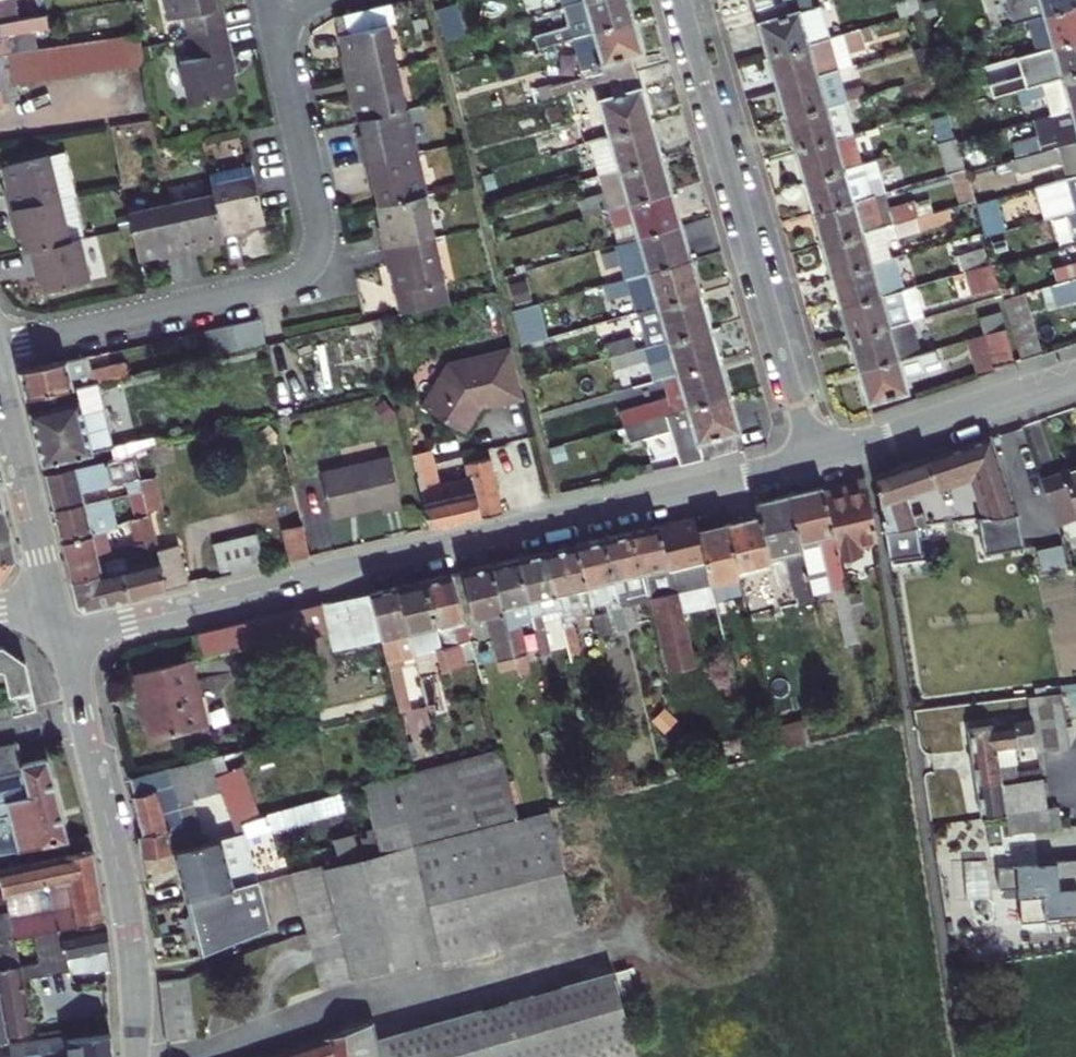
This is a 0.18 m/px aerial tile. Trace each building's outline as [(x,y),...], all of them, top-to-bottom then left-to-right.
[(173,14),(184,12),(189,33),(229,25),(224,0),(170,0),(173,14)] [(343,20),(386,11),(396,8),(394,0),(338,0),(343,20)] [(605,28),(643,17),(638,0),(597,0),(605,28)] [(805,38),(794,0),(759,0),(754,2),(767,48),(805,38)] [(1042,11),(1075,2),(1075,0),(1038,0),(1042,11)] [(1050,43),(1075,36),(1075,2),(1042,11),(1050,43)] [(5,45),(3,31),(51,22),(47,4),(8,12),(0,14),(0,46),(5,45)] [(819,6),(807,11),(818,38),(830,33),(819,6)] [(343,51),(347,68),(395,57),(386,11),(343,20),(348,50),(343,51)] [(651,48),(643,17),(605,28),(618,77),(649,68),(644,50),(651,48)] [(8,44),(15,78),(139,53),(133,20),(8,44)] [(237,61),(229,25),(189,33),(194,53),(182,56),(191,98),(238,89),(232,62),(237,61)] [(1059,75),(1075,70),(1075,36),(1050,43),(1059,75)] [(767,48),(776,79),(814,69),(805,38),(767,48)] [(4,101),(20,98),(15,78),(8,44),(5,45),(0,46),(0,83),(4,101)] [(395,57),(347,68),(350,84),(355,83),(360,112),(404,102),(395,57)] [(776,79),(785,110),(823,101),(844,95),(835,64),(814,69),(776,79)] [(663,119),(649,68),(618,77),(603,81),(609,100),(593,105),(602,136),(663,119)] [(1068,105),(1075,103),(1075,70),(1059,75),(1068,105)] [(823,101),(785,110),(793,142),(832,132),(823,101)] [(404,102),(360,112),(366,140),(361,141),(364,156),(413,145),(404,102)] [(602,136),(611,171),(672,154),(663,119),(602,136)] [(793,142),(802,173),(841,163),(832,132),(793,142)] [(413,145),(364,156),(367,172),(374,171),(380,201),(422,191),(413,145)] [(9,164),(14,190),(9,191),(12,207),(62,197),(79,194),(71,152),(9,164)] [(595,212),(621,205),(682,188),(672,154),(611,171),(617,189),(591,196),(595,212)] [(841,163),(802,173),(811,204),(850,194),(841,163)] [(213,180),(217,202),(225,242),(247,237),(246,229),(270,225),(257,171),(213,180)] [(621,205),(631,238),(691,222),(682,188),(621,205)] [(381,236),(383,250),(432,239),(422,191),(380,201),(386,234),(381,236)] [(850,194),(811,204),(820,235),(860,225),(850,194)] [(62,197),(12,207),(16,224),(21,222),(27,248),(31,247),(71,239),(62,197)] [(217,202),(172,211),(184,261),(199,258),(198,253),(227,247),(225,242),(217,202)] [(130,219),(139,264),(164,259),(166,265),(184,261),(172,211),(130,219)] [(614,280),(661,267),(700,256),(691,222),(631,238),(628,239),(634,259),(610,266),(614,280)] [(860,225),(820,235),(829,267),(869,256),(860,225)] [(90,282),(81,237),(71,239),(31,247),(36,270),(40,268),(46,291),(90,282)] [(432,239),(383,250),(387,267),(393,266),(398,291),(393,291),(398,315),(446,305),(432,239)] [(986,246),(957,256),(962,271),(991,261),(986,246)] [(647,307),(670,301),(710,290),(700,256),(661,267),(614,280),(618,294),(642,288),(647,307)] [(869,256),(829,267),(838,298),(878,287),(869,256)] [(994,264),(966,271),(972,295),(1000,288),(994,264)] [(1039,282),(1044,301),(1075,293),(1075,272),(1039,282)] [(838,298),(847,329),(903,315),(894,284),(878,287),(838,298)] [(1039,354),(1021,287),(1003,292),(1022,360),(1039,354)] [(657,342),(680,335),(719,324),(710,290),(670,301),(647,307),(657,342)] [(512,310),(521,345),(547,339),(539,304),(512,310)] [(903,315),(847,329),(856,360),(912,346),(903,315)] [(259,318),(205,329),(210,356),(264,344),(259,318)] [(1014,362),(1003,323),(967,332),(978,373),(1014,362)] [(719,324),(680,335),(690,369),(728,358),(719,324)] [(613,341),(616,353),(645,345),(642,333),(613,341)] [(680,335),(657,342),(667,376),(672,374),(690,369),(680,335)] [(912,346),(856,360),(867,401),(908,391),(905,382),(926,377),(921,359),(939,355),(935,340),(912,346)] [(645,345),(616,353),(620,365),(649,357),(645,345)] [(459,364),(431,404),(476,429),(494,406),(526,397),(513,350),(459,364)] [(20,368),(27,398),(96,382),(95,378),(128,370),(126,361),(90,369),(86,354),(20,368)] [(690,369),(699,403),(738,392),(728,358),(690,369)] [(690,369),(672,374),(677,393),(628,407),(632,423),(699,403),(690,369)] [(108,443),(95,391),(131,383),(128,370),(95,378),(96,382),(27,398),(42,462),(109,448),(111,457),(112,459),(130,455),(136,449),(153,445),(150,434),(108,443)] [(752,445),(738,392),(699,403),(632,423),(636,438),(681,426),(690,459),(752,445)] [(874,472),(885,543),(888,560),(920,555),(917,540),(925,538),(924,524),(922,516),(912,518),(909,499),(975,478),(983,515),(970,517),(976,553),(1013,551),(1007,515),(988,433),(874,472)] [(421,453),(425,472),(437,523),(507,506),(495,456),(473,461),(476,475),(445,482),(437,449),(421,453)] [(399,451),(330,468),(341,514),(389,502),(391,507),(411,502),(399,451)] [(112,481),(135,475),(130,455),(112,459),(111,457),(44,472),(52,496),(81,489),(112,481)] [(1049,479),(1064,519),(1068,518),(1074,536),(1075,536),(1075,470),(1049,479)] [(112,481),(114,490),(137,484),(136,480),(135,475),(112,481)] [(849,489),(825,494),(840,559),(862,553),(860,545),(878,541),(867,476),(847,480),(849,489)] [(1035,484),(1049,525),(1064,519),(1049,479),(1035,484)] [(20,558),(0,482),(0,562),(20,558)] [(143,507),(137,484),(114,490),(121,515),(143,507)] [(823,486),(788,494),(802,550),(821,545),(832,590),(846,587),(840,559),(825,494),(823,486)] [(52,496),(54,504),(83,497),(81,489),(52,496)] [(758,501),(762,518),(771,557),(790,553),(802,601),(813,598),(802,550),(788,494),(758,501)] [(83,497),(54,504),(63,535),(105,520),(101,505),(86,509),(83,497)] [(88,530),(123,522),(121,515),(105,520),(63,535),(88,530)] [(634,529),(644,572),(651,603),(659,601),(675,671),(696,666),(678,597),(713,588),(700,532),(696,515),(670,521),(674,533),(662,536),(659,524),(634,529)] [(88,530),(63,535),(74,574),(133,561),(155,556),(151,542),(145,517),(123,522),(129,543),(93,552),(88,530)] [(762,518),(728,526),(739,575),(773,566),(771,557),(762,518)] [(318,552),(309,519),(287,525),(295,557),(318,552)] [(670,521),(659,524),(662,536),(674,533),(670,521)] [(739,575),(728,526),(700,532),(713,588),(717,603),(745,597),(739,575)] [(634,529),(605,536),(615,578),(644,572),(634,529)] [(263,532),(221,542),(227,567),(237,565),(239,571),(271,563),(263,532)] [(133,561),(141,594),(197,581),(185,534),(151,542),(155,556),(133,561)] [(615,578),(605,536),(578,542),(588,585),(615,578)] [(588,585),(578,542),(547,549),(559,603),(564,624),(573,621),(572,616),(577,614),(571,589),(588,585)] [(559,603),(547,549),(521,555),(530,597),(535,624),(550,621),(546,606),(559,603)] [(530,597),(521,555),(509,558),(494,561),(508,631),(520,628),(514,601),(530,597)] [(20,558),(0,562),(0,580),(6,579),(20,558)] [(141,594),(133,561),(74,574),(80,594),(96,604),(141,594)] [(508,631),(494,561),(463,569),(475,615),(489,611),(496,640),(509,637),(508,631)] [(464,618),(451,572),(425,578),(443,646),(449,671),(466,666),(454,620),(464,618)] [(443,646),(425,578),(398,584),(410,634),(415,652),(443,646)] [(410,634),(398,584),(369,591),(381,640),(410,634)] [(838,621),(851,620),(849,590),(835,591),(838,621)] [(381,640),(369,591),(352,595),(321,603),(334,657),(382,646),(381,640)] [(627,595),(620,597),(621,604),(629,603),(627,595)] [(621,604),(620,597),(613,598),(614,606),(621,604)] [(301,607),(307,631),(323,628),(317,603),(301,607)] [(196,631),(202,658),(307,631),(301,607),(196,631)] [(576,631),(573,621),(564,624),(566,633),(576,631)] [(526,658),(520,628),(508,631),(509,637),(512,652),(514,661),(526,658)] [(509,637),(496,640),(499,655),(512,652),(509,637)] [(3,674),(0,675),(0,714),(36,705),(24,658),(0,641),(0,662),(3,674)] [(394,655),(385,657),(387,664),(395,661),(394,655)] [(188,665),(138,677),(154,744),(204,731),(188,665)] [(1055,698),(1023,702),(1026,722),(1002,725),(1006,750),(1029,747),(1030,755),(1062,750),(1061,747),(1075,745),(1073,727),(1059,729),(1055,698)] [(781,751),(807,744),(801,719),(775,726),(781,751)] [(956,731),(968,822),(983,820),(998,818),(992,769),(990,752),(1006,750),(1002,725),(956,731)] [(68,838),(47,756),(25,760),(19,738),(0,742),(0,851),(68,838)] [(158,810),(218,793),(212,775),(207,761),(128,780),(141,837),(137,837),(142,861),(175,852),(181,851),(175,827),(163,831),(158,810)] [(221,801),(247,792),(238,767),(212,775),(218,793),(221,801)] [(998,818),(1037,813),(1032,772),(1009,775),(1008,767),(992,769),(998,818)] [(379,799),(391,846),(466,827),(501,819),(487,771),(379,799)] [(247,792),(221,801),(234,837),(243,834),(241,827),(259,822),(247,792)] [(335,800),(329,802),(310,807),(315,823),(340,816),(335,800)] [(315,823),(310,807),(265,820),(270,836),(315,823)] [(1000,837),(1051,830),(1049,811),(1037,813),(998,818),(1000,837)] [(538,815),(289,872),(320,992),(568,934),(563,916),(540,825),(538,815)] [(596,907),(576,817),(540,825),(563,916),(596,907)] [(234,837),(181,851),(175,852),(185,899),(255,881),(243,834),(234,837)] [(95,851),(84,853),(3,870),(6,893),(0,894),(0,939),(107,917),(102,891),(95,851)] [(255,881),(185,899),(198,954),(267,928),(255,881)] [(185,899),(174,902),(187,958),(198,954),(185,899)] [(114,961),(107,921),(64,930),(64,932),(71,961),(73,966),(73,968),(114,961)] [(62,926),(32,933),(36,953),(38,967),(71,961),(64,932),(64,930),(62,926)] [(17,936),(0,939),(0,1041),(9,1040),(8,1033),(34,1029),(24,975),(21,956),(17,936)] [(38,967),(36,953),(21,956),(24,975),(73,966),(71,961),(38,967)] [(616,972),(623,1002),(634,1000),(628,969),(616,972)] [(453,1020),(468,1056),(626,1056),(605,977),(453,1020)] [(196,1046),(188,979),(158,984),(167,1053),(196,1046)] [(453,1020),(378,1041),(372,1021),(269,1056),(468,1056),(453,1020)] [(115,1031),(16,1046),(17,1056),(117,1056),(115,1031)]
